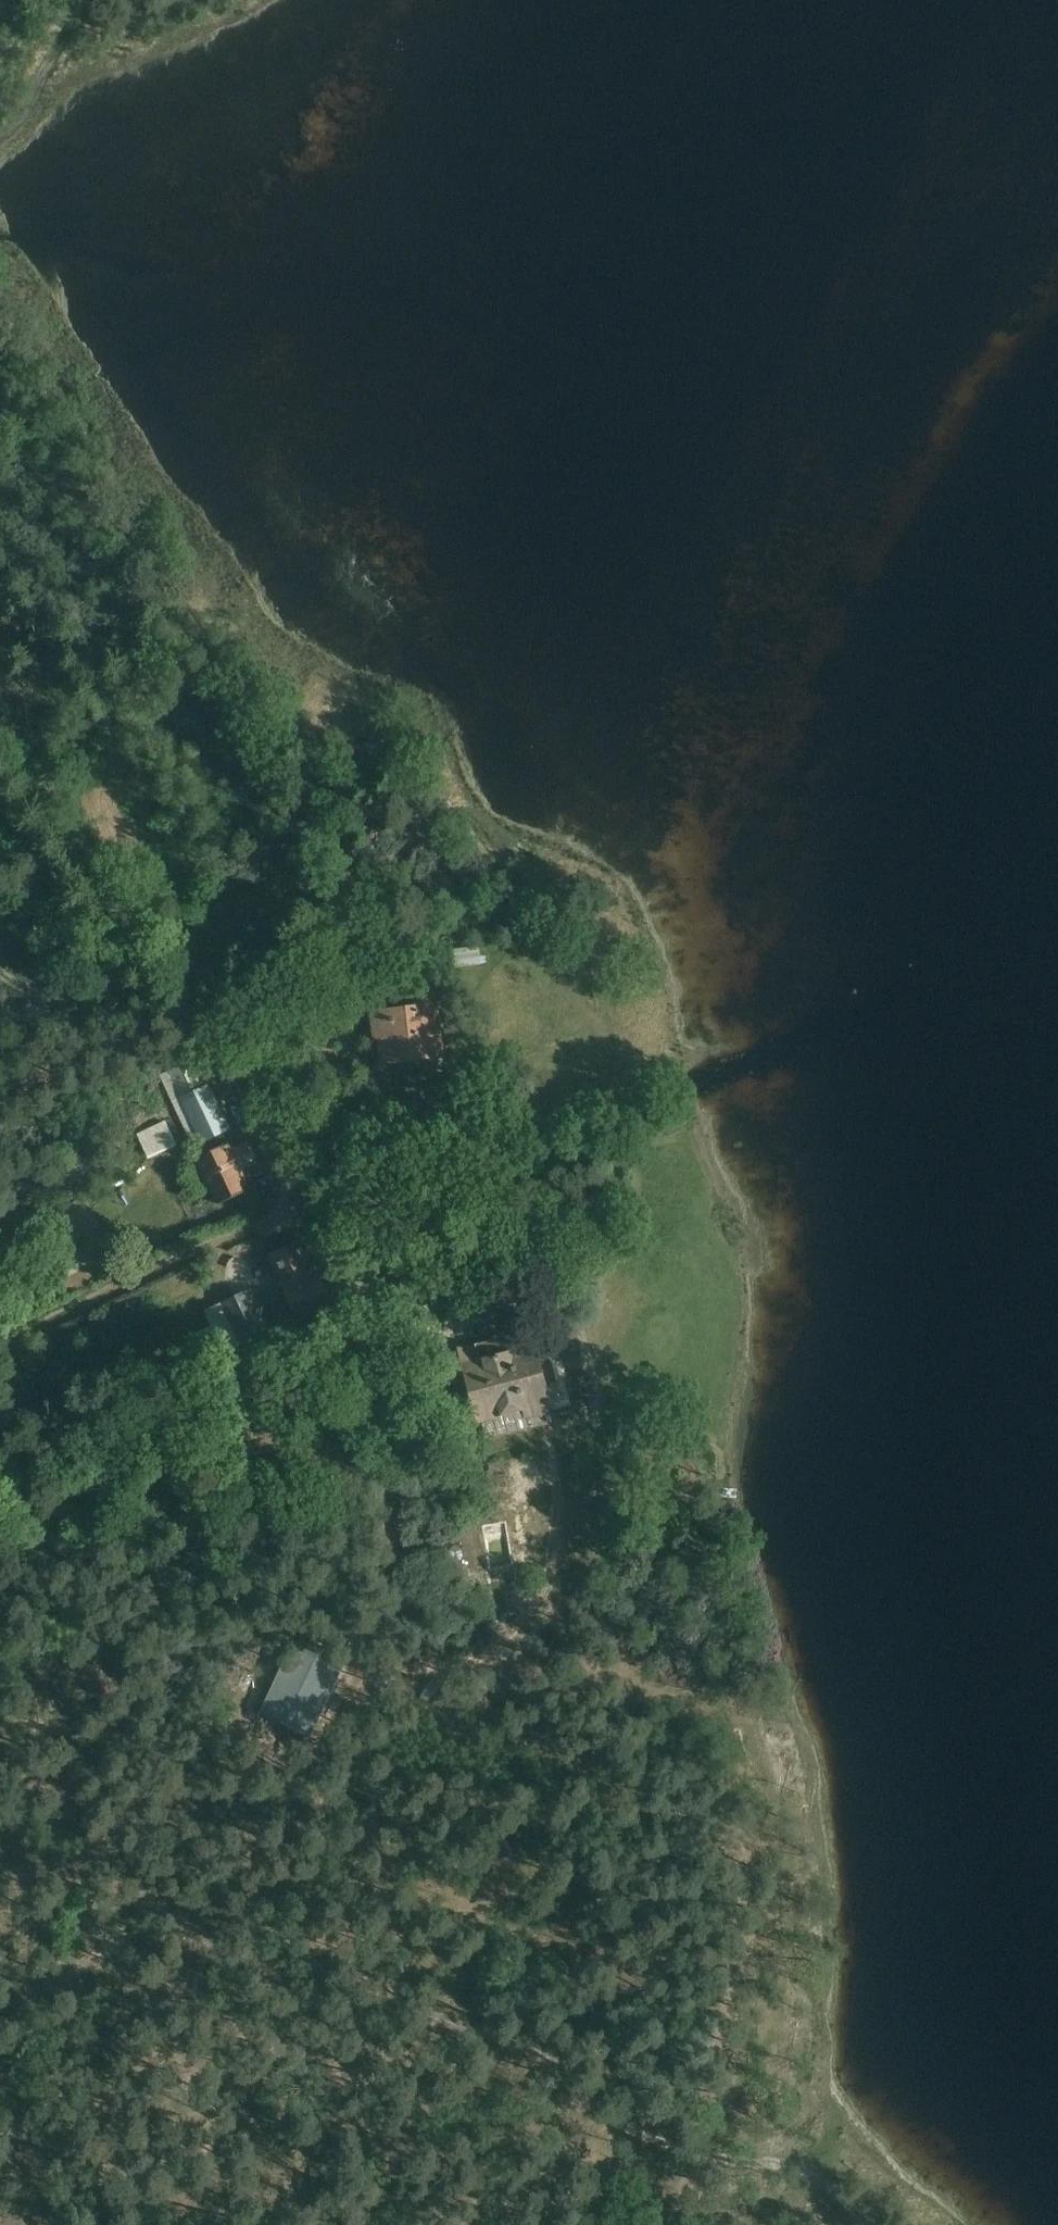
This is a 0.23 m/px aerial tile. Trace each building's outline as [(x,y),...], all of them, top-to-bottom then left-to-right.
[(382,1037),(385,1060),(441,1053),(436,1007),(435,1008),(433,992),(412,994),(414,1010),(375,1015),(378,1038),(382,1037)] [(210,1085),(206,1087),(194,1060),(161,1076),(195,1146),(231,1129),(210,1085)] [(150,1156),(175,1144),(165,1122),(139,1134),(150,1156)] [(201,1156),(213,1183),(223,1202),(252,1188),(242,1170),(258,1162),(248,1141),(223,1153),(220,1147),(201,1156)] [(110,1258),(81,1198),(40,1218),(68,1277),(110,1258)] [(271,1256),(300,1319),(334,1304),(320,1275),(316,1277),(300,1242),(271,1256)] [(491,1253),(489,1256),(489,1257),(489,1259),(489,1261),(489,1262),(490,1264),(491,1265),(492,1266),(494,1266),(496,1267),(497,1267),(499,1266),(501,1266),(502,1264),(503,1263),(504,1262),(504,1260),(504,1257),(503,1254),(501,1253),(500,1252),(498,1251),(497,1251),(495,1251),(493,1252),(491,1253)] [(463,1286),(456,1262),(447,1265),(454,1289),(463,1286)] [(250,1290),(206,1312),(224,1351),(269,1330),(250,1290)] [(487,1438),(508,1433),(530,1427),(527,1415),(551,1409),(532,1339),(510,1344),(508,1336),(477,1344),(481,1360),(466,1364),(480,1419),(482,1419),(487,1438)] [(352,1393),(358,1386),(355,1383),(349,1391),(352,1393)] [(470,1518),(458,1520),(460,1533),(472,1531),(470,1518)] [(462,1559),(463,1557),(463,1551),(462,1550),(462,1549),(461,1548),(458,1546),(457,1546),(455,1546),(454,1546),(452,1547),(450,1549),(450,1552),(451,1559),(452,1560),(453,1561),(454,1562),(456,1562),(457,1562),(458,1562),(460,1561),(462,1560),(462,1559)] [(467,1573),(469,1588),(482,1585),(479,1571),(467,1573)]
